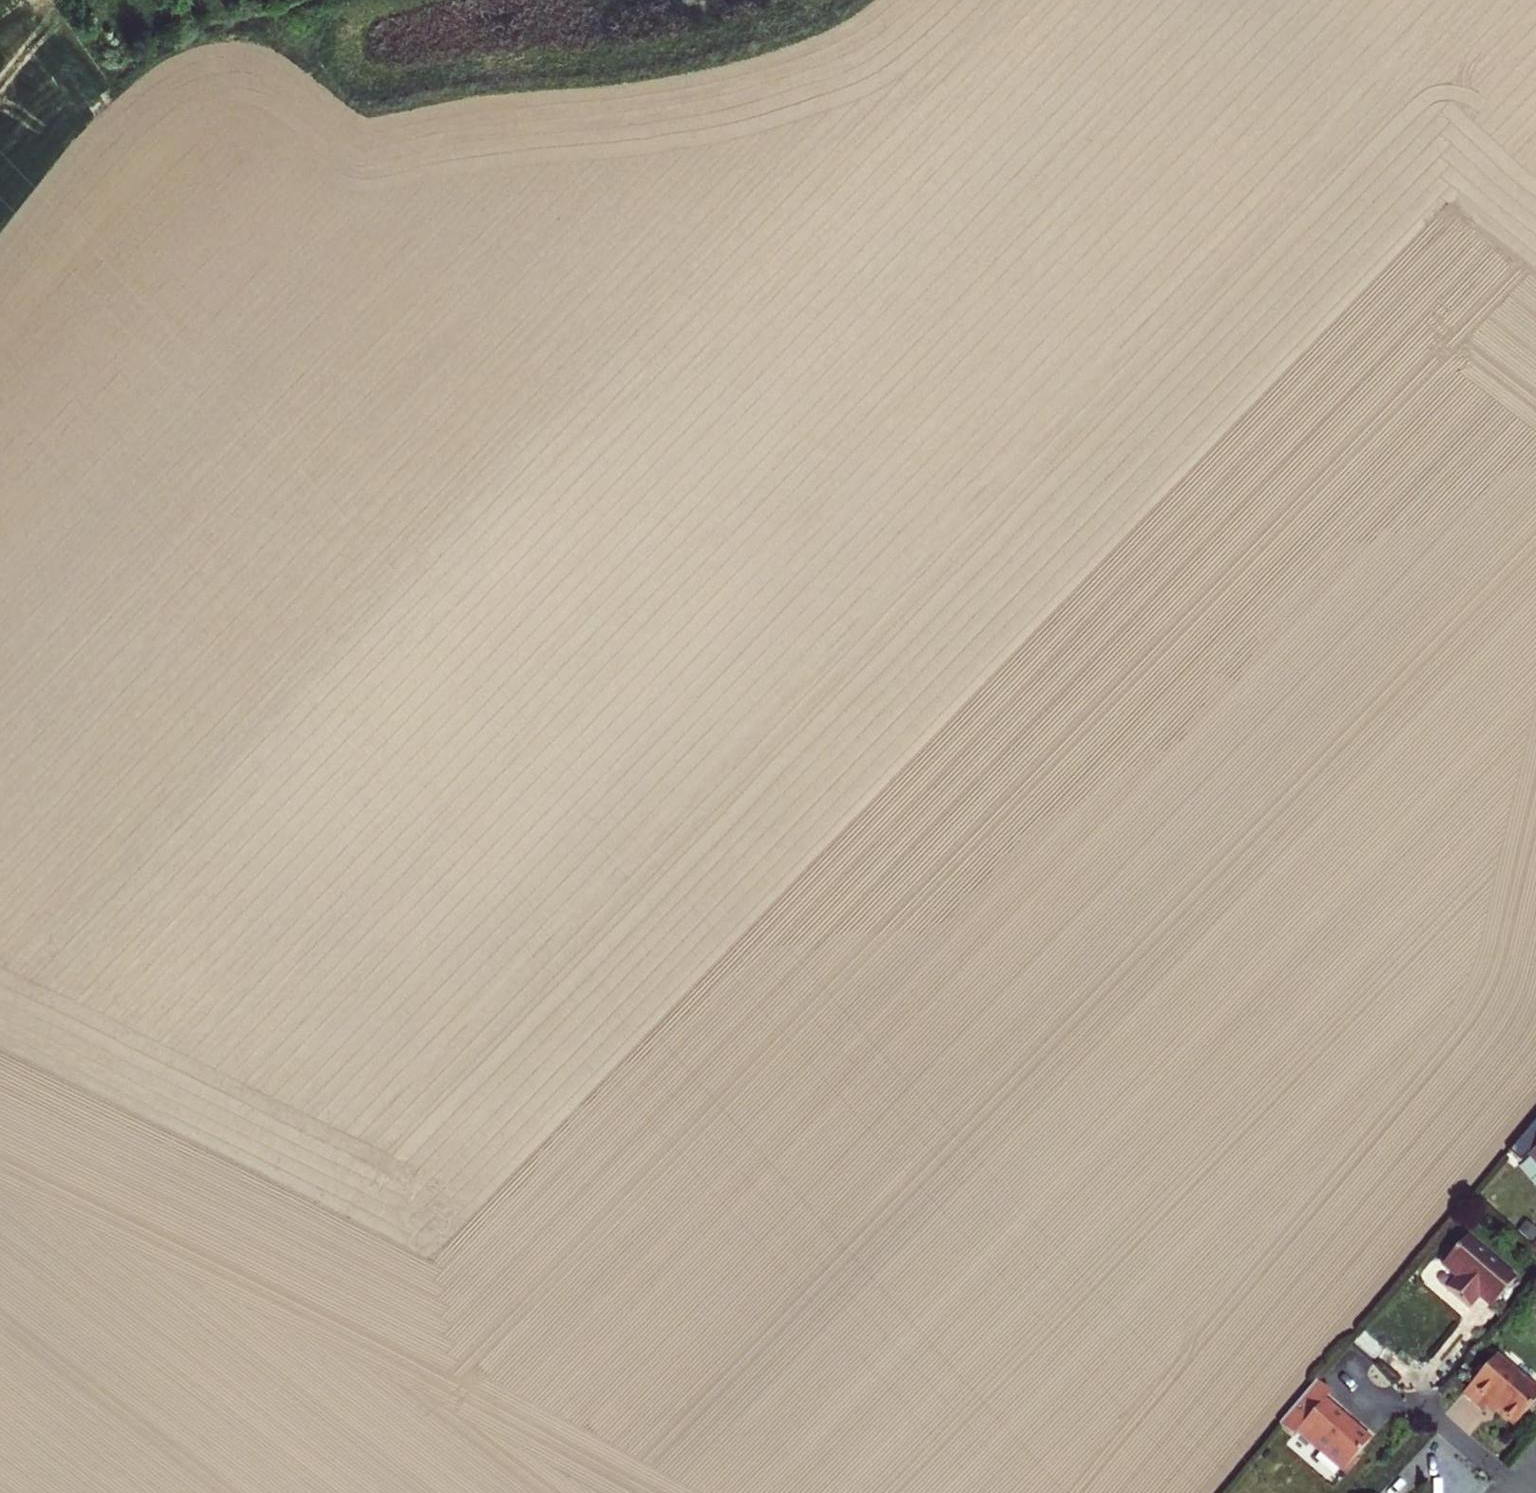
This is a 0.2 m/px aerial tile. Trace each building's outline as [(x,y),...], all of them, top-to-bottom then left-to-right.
[(1530,1242),(1535,1236),(1535,1233),(1526,1224),(1519,1232),(1530,1242)] [(1448,1290),(1468,1307),(1478,1296),(1483,1290),(1496,1302),(1514,1281),(1464,1239),(1442,1265),(1458,1279),(1448,1290)] [(1484,1302),(1491,1307),(1496,1302),(1483,1290),(1478,1296),(1484,1302)] [(1514,1427),(1535,1401),(1535,1393),(1494,1356),(1462,1393),(1482,1411),(1488,1405),(1497,1413),(1514,1427)] [(1329,1394),(1315,1382),(1278,1425),(1293,1437),(1297,1432),(1344,1472),(1370,1441),(1357,1430),(1323,1401),(1329,1394)]
